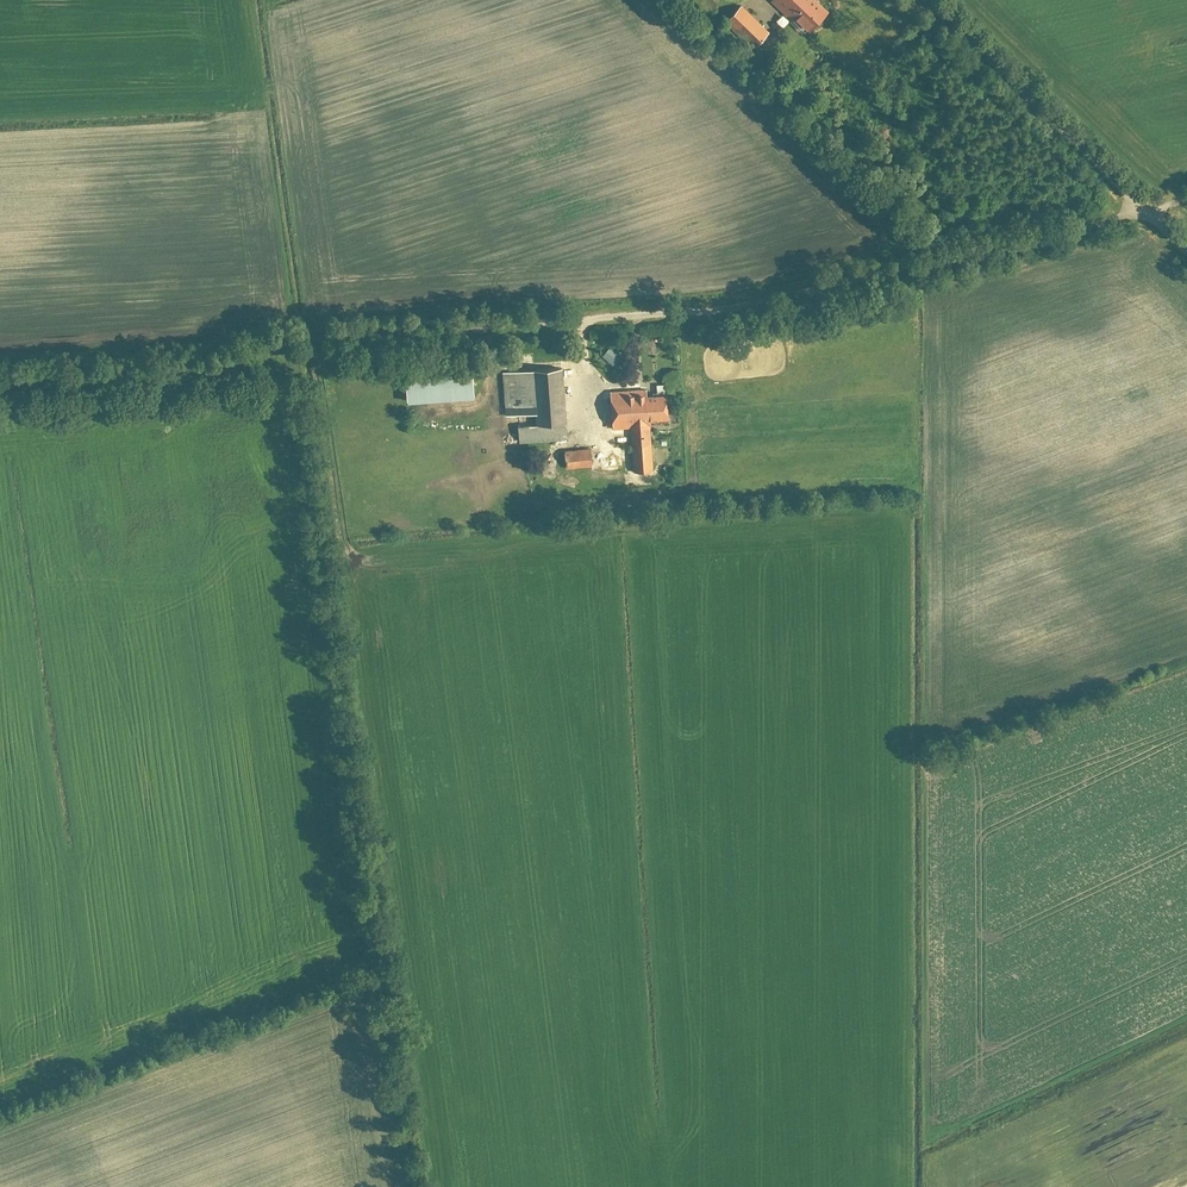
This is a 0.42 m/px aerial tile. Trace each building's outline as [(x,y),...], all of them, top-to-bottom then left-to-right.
[(805,35),(828,11),(816,0),(772,0),(770,2),(805,35)] [(752,52),(769,34),(741,8),(724,26),(752,52)] [(565,443),(560,349),(512,351),(513,374),(503,375),(506,430),(518,430),(519,446),(565,443)] [(666,392),(610,395),(612,432),(630,431),(633,475),(652,473),(649,423),(668,422),(666,392)] [(623,472),(621,447),(590,449),(565,450),(566,472),(591,470),(591,474),(623,472)]
